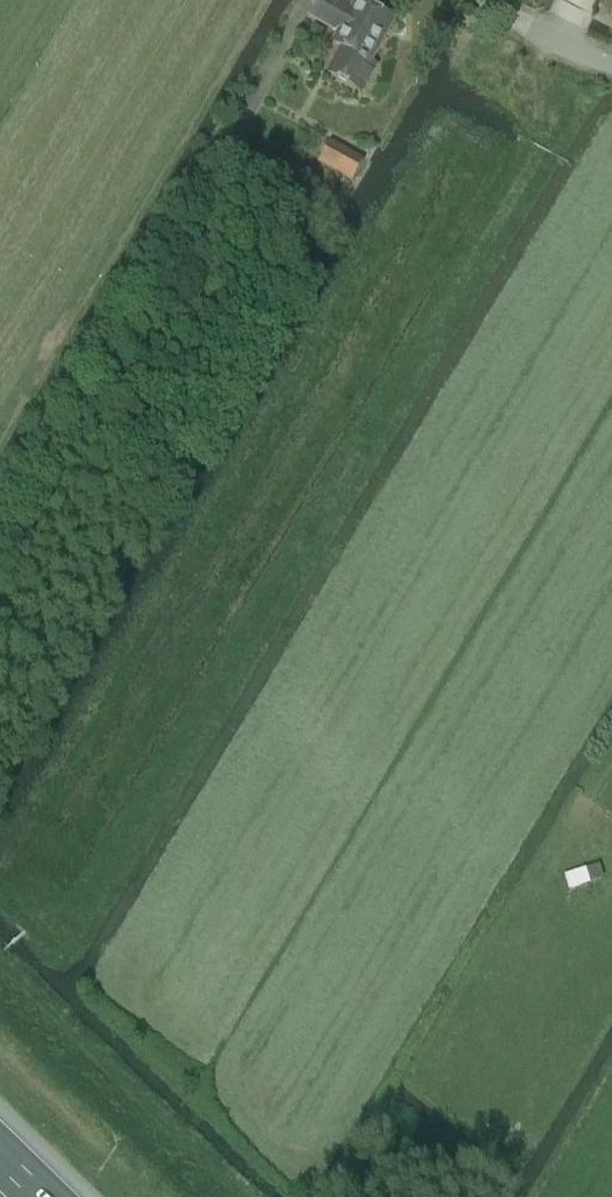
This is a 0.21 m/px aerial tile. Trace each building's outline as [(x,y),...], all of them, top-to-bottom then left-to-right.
[(394,20),(358,0),(357,0),(353,9),(337,0),(318,0),(309,16),(339,33),(334,43),(342,48),(328,73),(362,92),(377,66),(371,62),(394,20)] [(368,162),(334,143),(322,165),(357,183),(368,162)] [(308,193),(300,207),(314,215),(322,201),(308,193)] [(585,868),(563,874),(567,890),(589,883),(585,868)]
